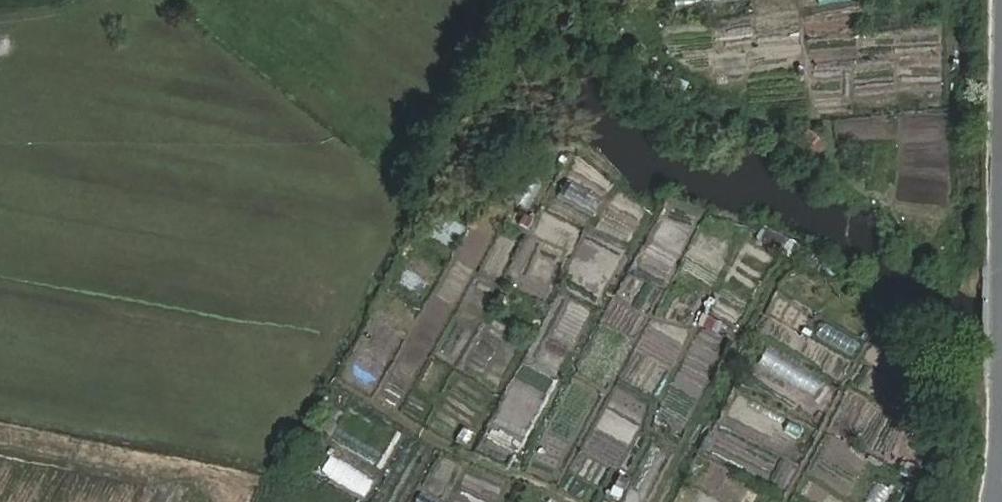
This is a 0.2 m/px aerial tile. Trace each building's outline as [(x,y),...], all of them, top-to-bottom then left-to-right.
[(815,158),(826,143),(809,130),(798,144),(815,158)]
